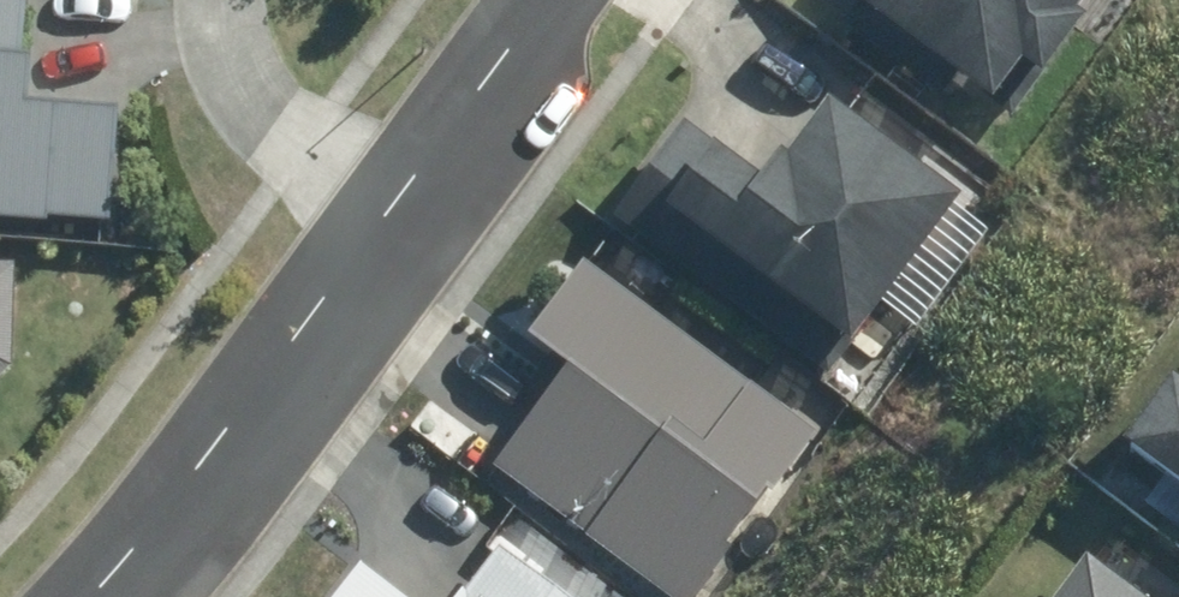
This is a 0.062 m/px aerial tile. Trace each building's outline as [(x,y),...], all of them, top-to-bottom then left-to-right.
[(111,224),(116,107),(27,103),(32,0),(0,0),(0,219),(111,224)] [(856,8),(991,102),(1020,60),(1046,78),(1080,29),(1071,22),(1086,0),(861,0),(856,8)] [(958,201),(828,101),(762,181),(684,121),(610,217),(821,379),(958,201)] [(497,469),(667,596),(689,596),(813,431),(586,261),(527,340),(569,372),(497,469)] [(0,267),(0,378),(1,377),(9,377),(17,268),(0,267)] [(1169,376),(1117,444),(1178,491),(1178,384),(1169,376)] [(495,546),(457,596),(563,596),(495,546)] [(1086,555),(1055,596),(1142,596),(1086,555)] [(365,568),(344,596),(404,596),(365,568)]
